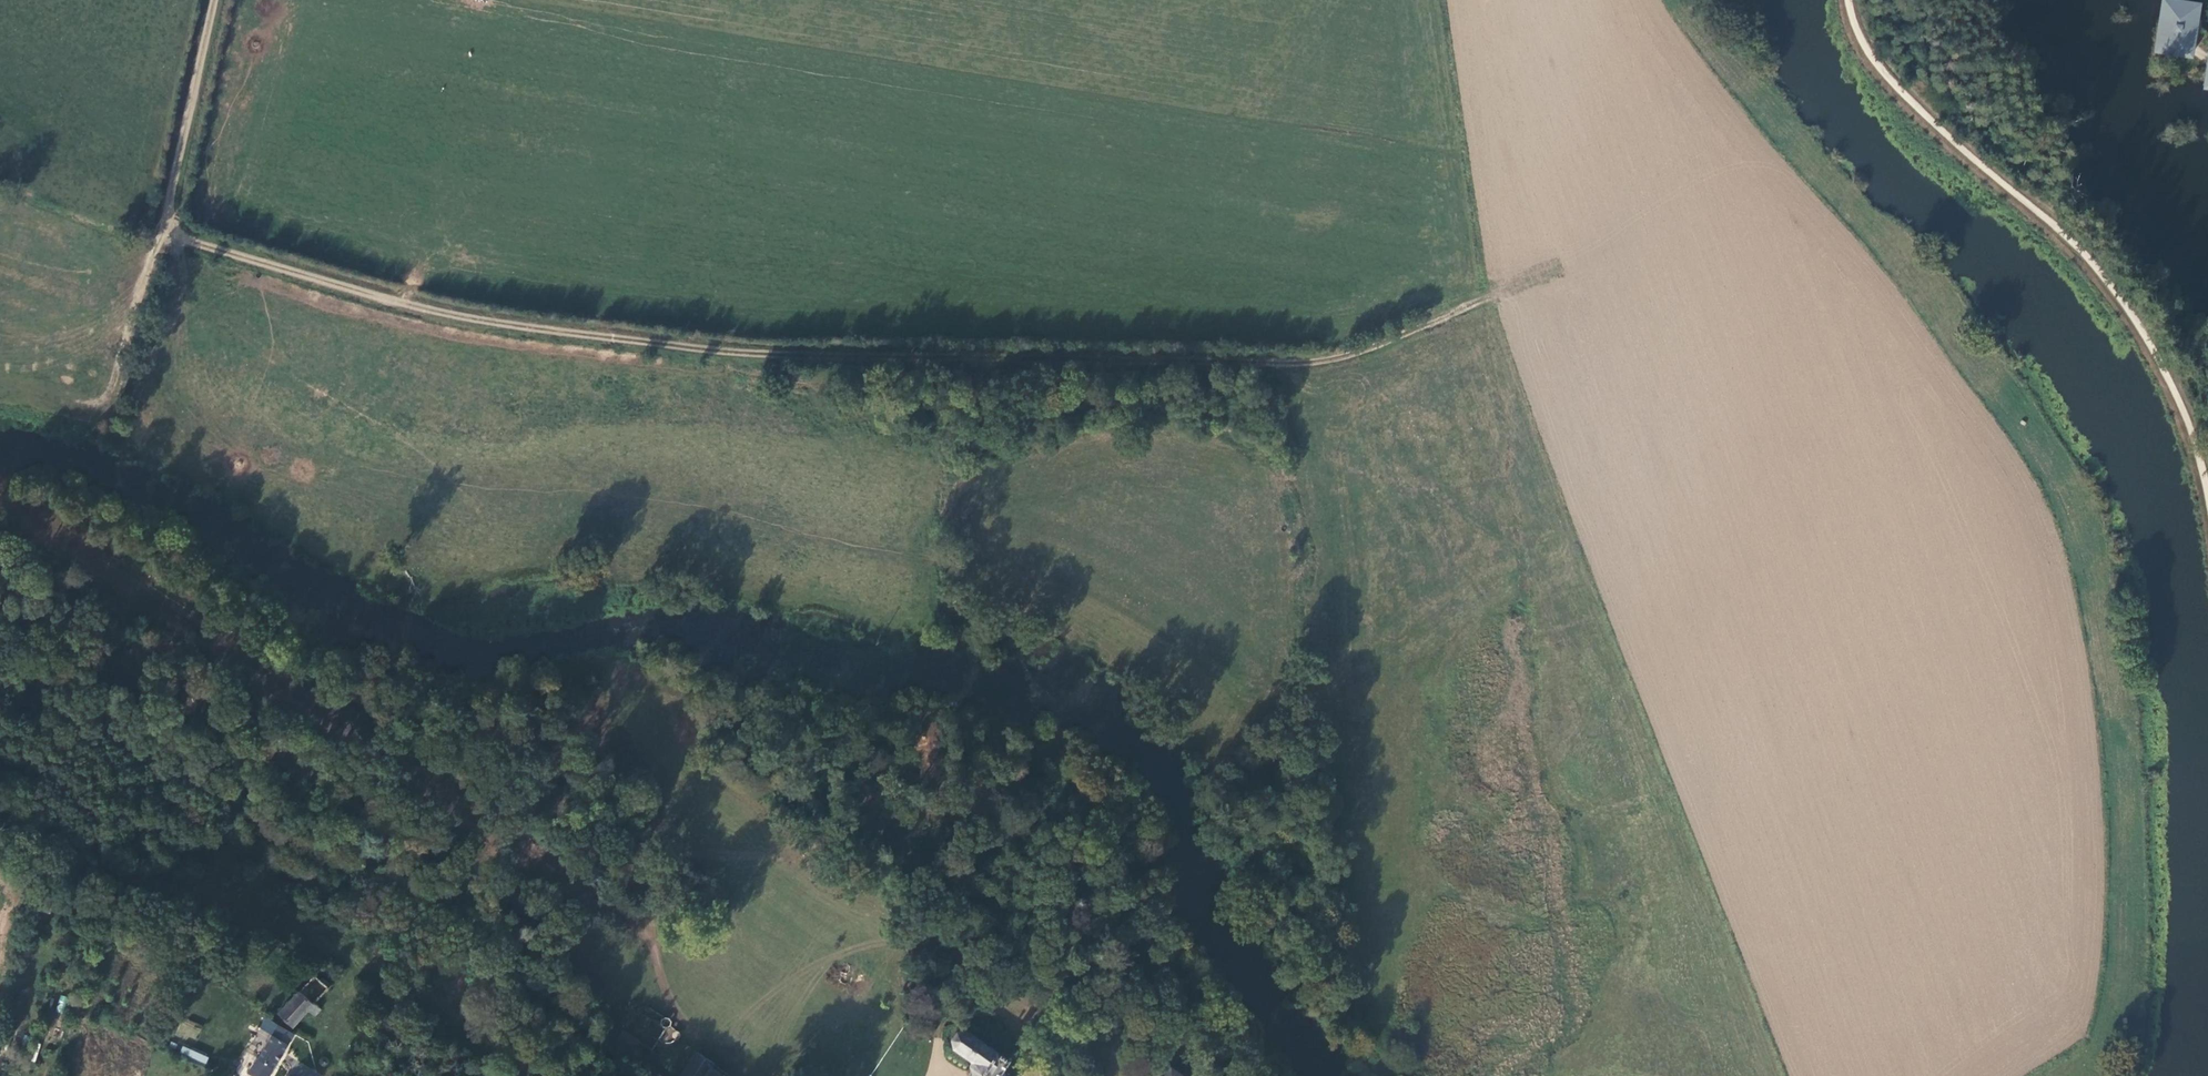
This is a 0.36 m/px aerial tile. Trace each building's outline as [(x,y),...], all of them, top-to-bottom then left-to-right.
[(2175,0),(2162,0),(2155,52),(2189,57),(2197,3),(2175,0)] [(315,971),(308,979),(277,1013),(293,1026),(311,1005),(319,1013),(324,1006),(318,999),(331,984),(315,971)] [(638,1020),(629,1028),(648,1048),(669,1028),(648,1007),(636,1018),(638,1020)] [(293,1032),(278,1021),(270,1033),(286,1043),(293,1032)] [(1015,1060),(974,1031),(970,1029),(964,1029),(960,1032),(957,1040),(959,1045),(978,1059),(974,1066),(974,1075),(975,1075),(1004,1075),(1015,1060)] [(280,1051),(286,1043),(270,1033),(245,1070),(253,1075),(263,1075),(280,1051)] [(304,1045),(297,1055),(306,1059),(312,1050),(304,1045)] [(182,1047),(180,1055),(207,1062),(209,1055),(182,1047)] [(738,1068),(701,1048),(680,1075),(709,1075),(711,1072),(715,1075),(734,1075),(733,1074),(738,1068)] [(1174,1065),(1167,1075),(1192,1075),(1174,1065)]
